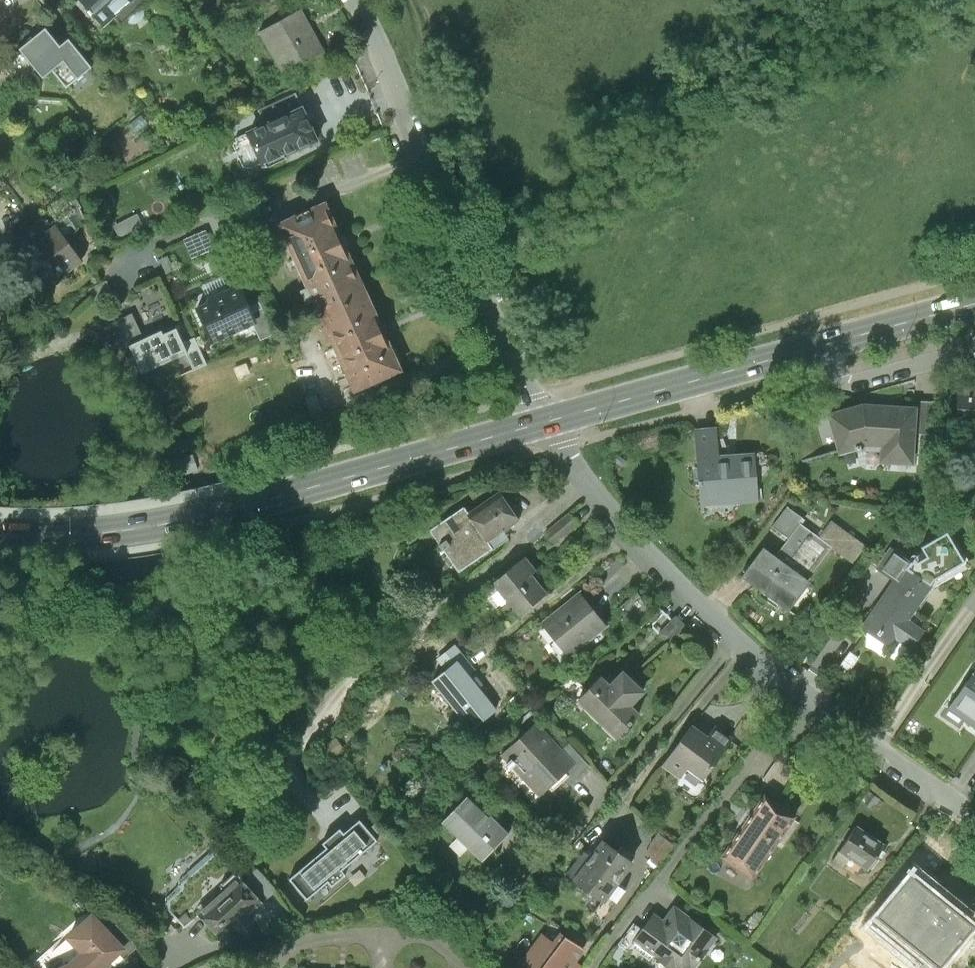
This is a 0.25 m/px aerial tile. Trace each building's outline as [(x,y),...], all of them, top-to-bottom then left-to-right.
[(102,25),(112,16),(120,24),(145,1),(144,0),(80,0),(102,25)] [(323,52),(300,10),(261,32),(284,73),(301,64),(323,52)] [(62,51),(48,34),(24,53),(46,79),(55,72),(69,90),(92,71),(71,44),(62,51)] [(332,69),(323,52),(301,64),(311,81),(332,69)] [(295,94),(259,110),(264,122),(250,128),(252,132),(236,140),(250,169),(316,138),(295,94)] [(280,225),(320,314),(346,302),(341,291),(360,283),(325,205),(280,225)] [(82,267),(50,222),(10,250),(38,290),(63,272),(67,277),(82,267)] [(399,370),(360,283),(341,291),(346,302),(320,314),(354,390),(399,370)] [(255,320),(239,286),(199,304),(215,339),(255,320)] [(187,352),(176,327),(145,342),(131,313),(109,323),(135,377),(187,352)] [(960,385),(958,419),(967,419),(966,430),(974,430),(974,386),(960,385)] [(913,401),(913,410),(915,410),(913,434),(939,436),(941,403),(913,401)] [(864,407),(831,416),(841,453),(869,445),(887,447),(887,462),(912,464),(913,434),(915,410),(913,410),(864,407)] [(715,430),(698,431),(703,504),(756,500),(754,456),(717,458),(715,430)] [(471,518),(464,509),(432,532),(460,573),(493,550),(488,542),(519,520),(503,496),(471,518)] [(772,528),(789,541),(801,526),(804,522),(787,509),(772,528)] [(831,522),(819,539),(831,549),(853,565),(866,547),(831,522)] [(762,549),(741,578),(788,613),(810,584),(807,581),(831,549),(819,539),(801,526),(789,541),(776,559),(762,549)] [(965,563),(947,533),(921,548),(924,554),(914,560),(912,563),(909,562),(895,582),(862,629),(888,647),(895,638),(910,648),(912,649),(923,633),(906,621),(934,581),(965,563)] [(877,570),(895,582),(909,562),(892,550),(877,570)] [(527,561),(497,584),(522,616),(548,595),(532,576),(536,573),(527,561)] [(607,628),(578,592),(541,621),(570,658),(607,628)] [(910,648),(895,638),(888,647),(885,652),(900,663),(910,648)] [(860,658),(850,652),(840,667),(850,673),(860,658)] [(496,710),(459,664),(434,683),(471,730),(496,710)] [(588,691),(580,700),(583,702),(618,738),(642,716),(631,705),(644,693),(624,672),(610,686),(602,678),(588,691)] [(949,710),(974,729),(974,672),(949,710)] [(578,707),(583,702),(580,700),(588,691),(575,678),(562,690),(578,707)] [(536,726),(505,755),(541,795),(569,770),(573,766),(561,754),(536,726)] [(690,730),(664,766),(680,778),(687,768),(703,780),(731,742),(714,730),(705,741),(690,730)] [(570,746),(561,754),(573,766),(569,770),(578,780),(591,768),(570,746)] [(802,777),(779,762),(766,782),(789,797),(802,777)] [(882,802),(872,794),(866,801),(876,809),(882,802)] [(764,797),(722,858),(752,879),(794,818),(764,797)] [(469,799),(444,824),(483,863),(510,836),(492,818),(490,821),(469,799)] [(340,829),(322,844),(326,848),(289,879),(307,900),(328,882),(332,887),(346,875),(342,871),(377,841),(360,820),(344,833),(340,829)] [(859,830),(843,854),(870,871),(885,847),(859,830)] [(634,865),(604,843),(576,882),(606,904),(634,865)] [(186,931),(201,917),(220,938),(260,903),(217,855),(182,885),(182,891),(172,899),(171,913),(186,931)] [(916,870),(877,917),(940,967),(941,967),(974,926),(974,919),(916,870)] [(676,910),(665,925),(655,917),(645,932),(636,943),(670,967),(695,967),(716,939),(676,910)] [(123,949),(91,914),(66,937),(81,954),(67,967),(64,967),(103,967),(123,949)] [(628,954),(636,943),(645,932),(636,925),(620,947),(628,954)] [(519,967),(583,967),(584,967),(575,961),(583,950),(561,935),(554,945),(543,937),(519,967)]
